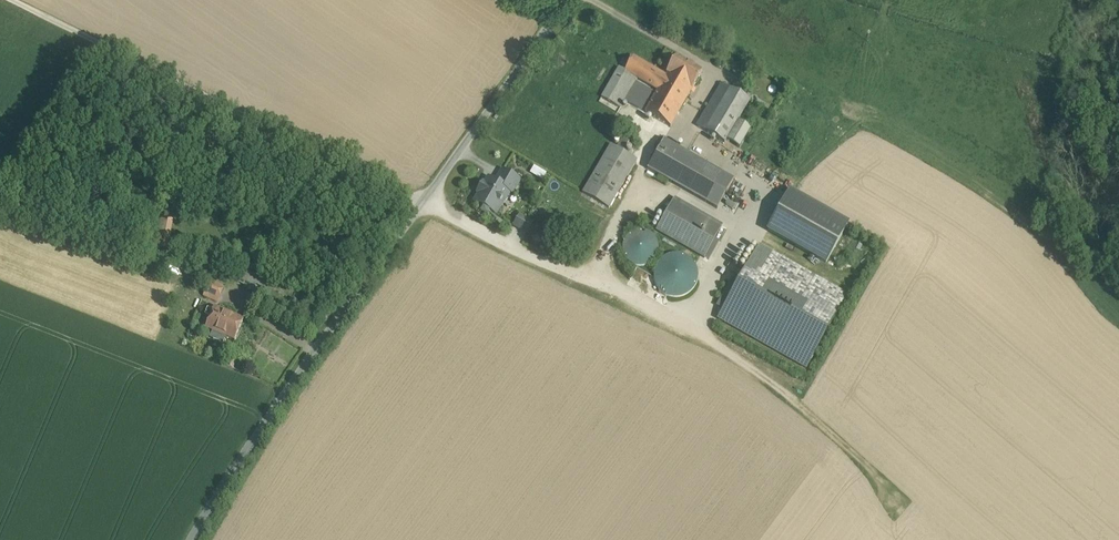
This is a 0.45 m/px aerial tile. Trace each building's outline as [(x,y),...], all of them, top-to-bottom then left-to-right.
[(633,55),(608,98),(625,107),(628,102),(676,128),(709,69),(677,51),(665,73),(633,55)] [(749,104),(730,92),(706,130),(738,150),(752,129),(739,120),(749,104)] [(733,180),(664,141),(647,170),(717,209),(733,180)] [(641,163),(611,146),(586,191),(615,208),(641,163)] [(534,164),(529,172),(543,179),(547,171),(534,164)] [(497,184),(489,180),(475,205),(498,217),(504,204),(515,210),(521,197),(514,193),(523,177),(506,168),(497,184)] [(789,191),(766,231),(828,266),(851,226),(789,191)] [(724,228),(675,199),(657,231),(706,259),(724,228)] [(516,213),(511,226),(528,232),(533,219),(516,213)] [(619,254),(647,270),(662,242),(634,227),(619,254)] [(851,299),(759,246),(717,319),(808,372),(851,299)] [(701,261),(665,250),(653,287),(689,298),(701,261)] [(239,279),(251,290),(259,281),(248,271),(239,279)] [(204,296),(218,301),(223,288),(210,283),(204,296)] [(247,321),(211,304),(201,326),(237,343),(247,321)]
